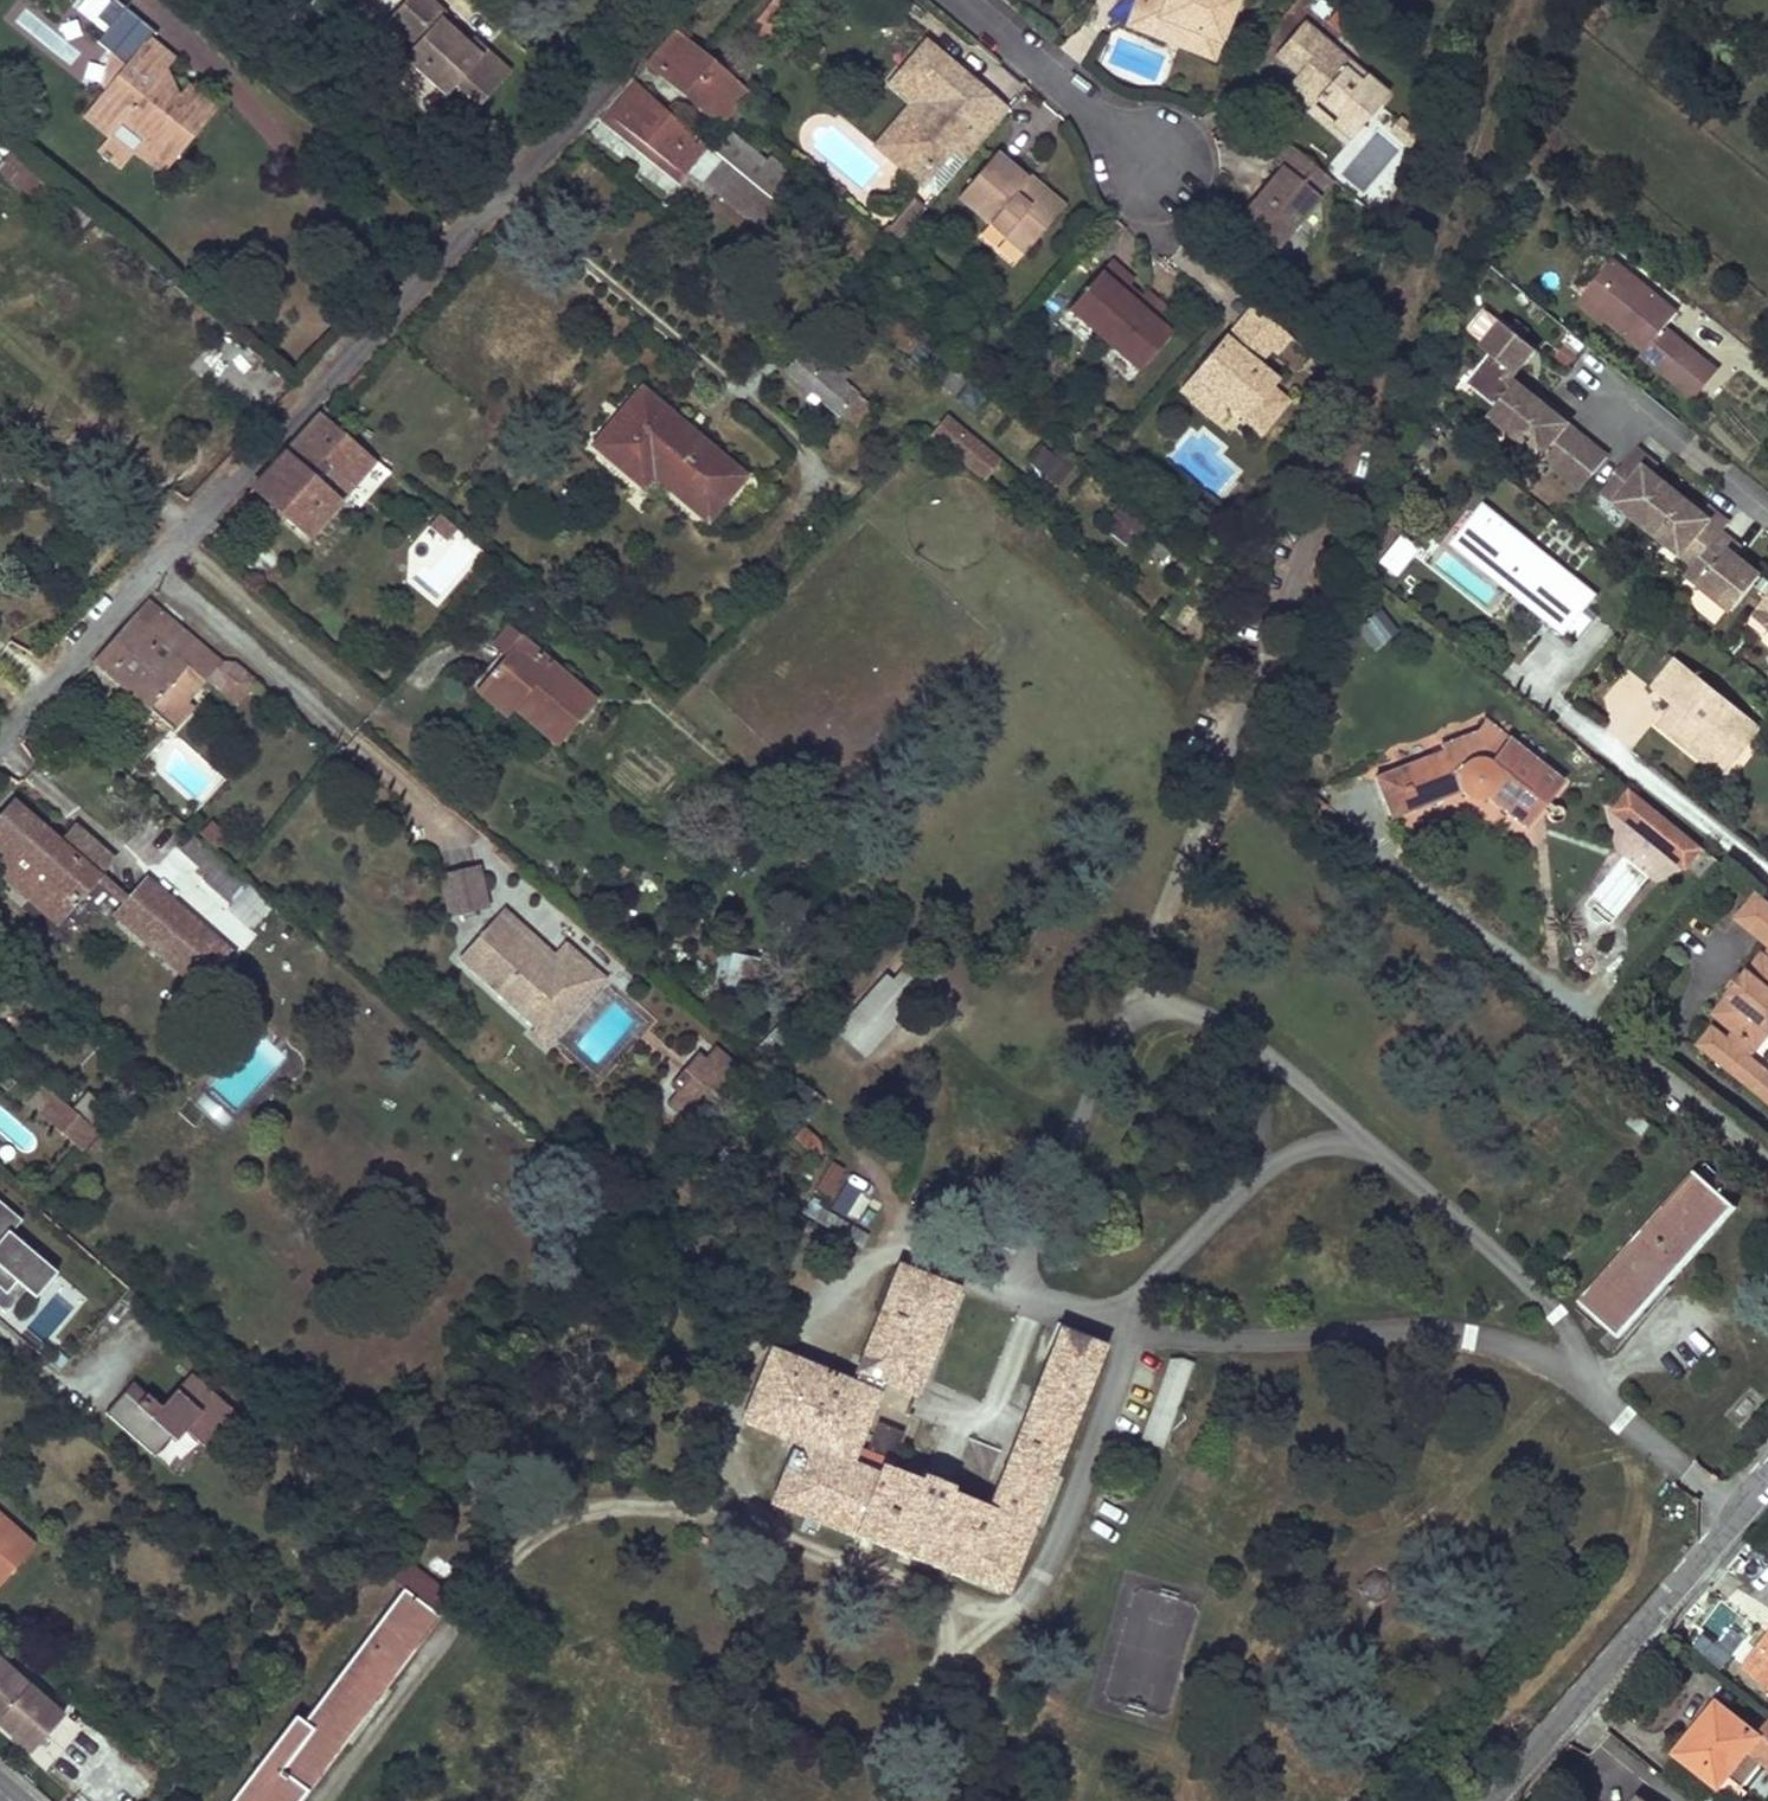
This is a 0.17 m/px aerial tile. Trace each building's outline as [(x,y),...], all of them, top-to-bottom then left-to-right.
[(401,7),(428,32),(413,48),(404,58),(446,97),(455,86),(479,107),(511,72),(486,49),(481,55),(469,44),(442,19),(447,13),(433,0),(407,0),(401,7)] [(795,6),(789,0),(774,0),(756,21),(771,34),(795,6)] [(1125,27),(1169,44),(1175,27),(1222,45),(1240,0),(1136,0),(1125,27)] [(401,7),(386,23),(413,48),(428,32),(401,7)] [(1303,24),(1275,55),(1298,74),(1288,85),(1313,107),(1319,100),(1338,117),(1332,124),(1350,139),(1388,97),(1365,77),(1359,83),(1344,71),(1350,64),(1303,24)] [(1175,27),(1169,44),(1215,62),(1222,45),(1175,27)] [(686,96),(715,63),(678,32),(648,64),(686,96)] [(149,36),(127,64),(153,85),(175,58),(149,36)] [(474,38),(469,44),(481,55),(486,49),(474,38)] [(923,184),(952,150),(966,161),(1009,110),(926,39),(899,70),(923,91),(930,97),(913,116),(920,121),(901,144),(915,156),(904,168),(923,184)] [(127,64),(113,52),(109,71),(106,89),(116,77),(127,64)] [(715,63),(686,96),(719,124),(748,91),(715,63)] [(109,138),(115,132),(136,148),(133,152),(134,153),(161,175),(216,109),(187,85),(173,102),(171,100),(172,98),(171,92),(166,88),(160,88),(158,90),(153,85),(127,64),(116,77),(106,89),(83,117),(108,137),(109,138)] [(1350,64),(1344,71),(1359,83),(1365,77),(1350,64)] [(877,145),(904,168),(915,156),(901,144),(920,121),(913,116),(930,97),(923,91),(899,70),(887,84),(911,105),(877,145)] [(634,81),(607,112),(687,178),(691,172),(757,227),(776,204),(772,200),(716,154),(695,136),(634,81)] [(1319,100),(1313,107),(1332,124),(1338,117),(1319,100)] [(1313,107),(1308,112),(1346,144),(1350,139),(1332,124),(1313,107)] [(607,112),(599,121),(680,186),(687,178),(607,112)] [(83,117),(76,126),(101,146),(105,141),(108,137),(83,117)] [(781,189),(792,176),(770,158),(766,163),(732,134),(716,154),(772,200),(772,199),(781,189)] [(101,146),(91,159),(113,177),(126,162),(128,159),(105,141),(101,146)] [(0,144),(0,167),(78,232),(90,217),(0,144)] [(1289,145),(1275,163),(1283,169),(1241,219),(1276,248),(1332,181),(1289,145)] [(952,150),(923,184),(936,196),(966,161),(952,150)] [(128,159),(126,162),(154,185),(161,175),(134,153),(128,159)] [(996,154),(958,198),(1024,254),(1057,215),(1023,185),(1027,181),(996,154)] [(1027,181),(1023,185),(1057,215),(1064,208),(1029,178),(1027,181)] [(781,189),(772,199),(782,208),(789,199),(791,197),(781,189)] [(889,224),(880,234),(894,246),(895,245),(927,207),(915,197),(891,226),(889,224)] [(789,199),(782,208),(787,213),(795,203),(789,199)] [(1612,259),(1580,299),(1606,320),(1644,351),(1640,356),(1666,376),(1690,347),(1666,327),(1678,313),(1612,259)] [(1109,262),(1068,310),(1105,341),(1139,370),(1171,334),(1159,324),(1164,318),(1169,312),(1146,292),(1141,298),(1136,304),(1123,294),(1128,288),(1133,281),(1109,262)] [(1128,288),(1123,294),(1136,304),(1141,298),(1128,288)] [(1580,299),(1577,303),(1602,325),(1606,320),(1580,299)] [(1253,305),(1225,338),(1240,351),(1253,335),(1244,327),(1258,310),(1253,305)] [(1201,367),(1181,390),(1197,403),(1209,390),(1225,404),(1260,433),(1287,401),(1270,386),(1275,379),(1257,364),(1270,348),(1275,352),(1289,336),(1258,310),(1244,327),(1253,335),(1240,351),(1225,338),(1214,351),(1215,362),(1212,366),(1201,367)] [(1469,332),(1481,344),(1500,324),(1488,312),(1469,332)] [(1164,318),(1159,324),(1171,334),(1176,328),(1164,318)] [(1579,489),(1609,454),(1513,376),(1535,349),(1502,322),(1482,346),(1492,355),(1468,384),(1495,406),(1488,414),(1579,489)] [(230,327),(191,362),(249,426),(288,391),(230,327)] [(1717,369),(1690,347),(1666,376),(1693,398),(1717,369)] [(1212,349),(1199,365),(1201,367),(1212,366),(1215,362),(1214,351),(1212,349)] [(848,375),(820,352),(815,359),(804,351),(787,372),(840,416),(842,413),(857,395),(842,383),(848,375)] [(1312,355),(1305,363),(1315,372),(1322,363),(1312,355)] [(1209,390),(1197,403),(1214,417),(1225,404),(1209,390)] [(643,484),(653,472),(707,518),(741,477),(642,393),(597,446),(643,484)] [(857,395),(842,413),(858,426),(874,409),(857,395)] [(319,417),(253,489),(308,538),(373,463),(321,418),(319,417)] [(948,418),(933,436),(979,473),(993,455),(948,418)] [(1426,432),(1421,442),(1434,449),(1439,439),(1426,432)] [(1693,564),(1685,574),(1731,611),(1759,576),(1747,566),(1733,555),(1739,548),(1721,532),(1728,523),(1707,506),(1706,506),(1701,513),(1687,502),(1664,484),(1650,473),(1655,466),(1656,465),(1636,449),(1602,491),(1693,564)] [(1052,454),(1039,470),(1066,493),(1080,477),(1083,473),(1067,459),(1063,464),(1052,454)] [(993,455),(979,473),(986,480),(1001,462),(993,455)] [(1650,473),(1664,484),(1669,478),(1655,466),(1650,473)] [(1701,513),(1706,506),(1692,495),(1687,502),(1701,513)] [(1128,546),(1144,527),(1121,508),(1105,527),(1128,546)] [(446,524),(437,534),(447,542),(456,532),(446,524)] [(1593,614),(1600,604),(1504,527),(1478,559),(1561,626),(1580,603),(1593,614)] [(1163,560),(1171,551),(1156,540),(1149,549),(1163,560)] [(1381,566),(1396,576),(1413,551),(1398,541),(1381,566)] [(1733,555),(1747,566),(1753,559),(1739,548),(1733,555)] [(1186,564),(1180,571),(1187,577),(1193,570),(1186,564)] [(1752,613),(1767,626),(1767,594),(1752,613)] [(205,678),(218,662),(205,652),(192,642),(148,603),(95,662),(174,729),(193,707),(186,701),(205,678)] [(1574,637),(1593,614),(1580,603),(1561,626),(1574,637)] [(1199,638),(1207,617),(1183,608),(1175,629),(1199,638)] [(1375,653),(1399,634),(1381,610),(1356,630),(1375,653)] [(505,657),(521,639),(507,626),(491,645),(505,657)] [(508,716),(515,708),(520,701),(564,739),(595,703),(521,639),(505,657),(477,690),(508,716)] [(1746,743),(1759,727),(1676,660),(1652,690),(1674,708),(1658,727),(1709,768),(1736,735),(1746,743)] [(218,662),(205,678),(237,705),(258,683),(235,664),(218,662)] [(520,701),(515,708),(558,746),(564,739),(520,701)] [(1443,753),(1374,779),(1391,819),(1461,792),(1465,796),(1472,799),(1475,800),(1481,800),(1487,799),(1527,830),(1542,810),(1547,814),(1547,815),(1551,821),(1553,823),(1559,822),(1563,819),(1564,817),(1565,812),(1562,807),(1558,806),(1553,807),(1548,803),(1563,783),(1485,721),(1475,735),(1441,748),(1443,753)] [(1736,735),(1709,768),(1719,777),(1746,743),(1736,735)] [(1632,791),(1616,810),(1639,829),(1655,810),(1641,798),(1632,791)] [(99,876),(114,860),(76,828),(62,844),(14,803),(0,819),(0,873),(19,890),(26,881),(38,890),(30,899),(57,923),(99,876)] [(1655,810),(1639,829),(1663,848),(1679,829),(1655,810)] [(205,828),(200,834),(209,841),(214,836),(205,828)] [(1679,829),(1663,848),(1686,867),(1702,847),(1679,829)] [(808,830),(801,839),(821,856),(828,847),(808,830)] [(192,836),(181,850),(198,866),(210,853),(192,836)] [(210,853),(198,866),(208,875),(220,861),(210,853)] [(220,861),(208,875),(203,880),(232,906),(250,887),(220,861)] [(446,918),(489,907),(478,864),(436,875),(446,918)] [(233,954),(147,879),(116,915),(201,990),(233,954)] [(26,881),(19,890),(30,899),(38,890),(26,881)] [(1757,892),(1735,919),(1767,946),(1767,901),(1757,892)] [(460,959),(543,1034),(593,980),(567,956),(555,969),(548,977),(535,965),(542,957),(498,917),(460,959)] [(1728,1038),(1713,1026),(1697,1045),(1767,1102),(1767,1071),(1751,1057),(1756,1050),(1757,1050),(1767,1037),(1767,952),(1765,955),(1763,953),(1737,984),(1726,997),(1712,1014),(1734,1031),(1728,1038)] [(712,985),(726,988),(732,956),(718,953),(712,985)] [(732,956),(726,988),(746,992),(752,960),(732,956)] [(904,974),(895,983),(900,988),(914,1001),(939,973),(921,956),(904,974)] [(542,957),(535,965),(548,977),(555,969),(542,957)] [(888,977),(879,987),(891,998),(900,988),(895,983),(888,977)] [(1733,980),(1722,994),(1726,997),(1737,984),(1733,980)] [(879,987),(838,1033),(839,1034),(862,1055),(864,1057),(880,1039),(866,1026),(891,998),(879,987)] [(891,998),(866,1026),(880,1039),(914,1001),(900,988),(891,998)] [(839,1034),(834,1040),(857,1060),(862,1055),(839,1034)] [(715,1048),(703,1062),(730,1085),(742,1071),(715,1048)] [(798,1078),(788,1090),(815,1112),(825,1100),(798,1078)] [(44,1085),(38,1092),(52,1105),(58,1098),(44,1085)] [(110,1113),(87,1093),(75,1107),(97,1127),(110,1113)] [(58,1098),(52,1105),(42,1116),(83,1151),(98,1133),(58,1098)] [(110,1113),(97,1127),(106,1135),(118,1121),(110,1113)] [(803,1127),(794,1138),(803,1146),(806,1151),(807,1157),(821,1158),(822,1152),(820,1143),(818,1140),(815,1137),(803,1127)] [(783,1157),(791,1163),(797,1155),(788,1149),(783,1157)] [(832,1162),(816,1188),(829,1197),(844,1171),(832,1162)] [(1697,1172),(1587,1297),(1619,1326),(1655,1285),(1662,1291),(1737,1207),(1697,1172)] [(782,1178),(776,1188),(786,1194),(792,1184),(782,1178)] [(844,1185),(831,1211),(844,1218),(857,1192),(844,1185)] [(845,1215),(857,1224),(875,1202),(863,1193),(845,1215)] [(5,1315),(27,1291),(34,1299),(57,1274),(11,1235),(23,1222),(0,1203),(0,1310),(5,1315)] [(816,1206),(811,1216),(860,1245),(865,1235),(816,1206)] [(900,1268),(858,1373),(882,1382),(915,1395),(957,1290),(900,1268)] [(1587,1297),(1581,1303),(1620,1338),(1662,1291),(1655,1285),(1619,1326),(1587,1297)] [(1061,1332),(1041,1382),(1052,1386),(1010,1491),(999,1487),(990,1510),(948,1494),(950,1488),(923,1478),(921,1483),(891,1471),(884,1468),(881,1477),(873,1474),(879,1459),(893,1464),(905,1433),(878,1423),(866,1453),(864,1457),(863,1457),(858,1468),(850,1464),(856,1449),(878,1394),(853,1384),(773,1352),(745,1421),(798,1443),(774,1502),(806,1515),(799,1530),(815,1537),(822,1522),(963,1578),(965,1575),(1006,1592),(1102,1348),(1061,1332)] [(1165,1447),(1194,1365),(1182,1361),(1170,1363),(1166,1374),(1143,1438),(1165,1447)] [(858,1373),(853,1384),(878,1394),(882,1382),(858,1373)] [(192,1374),(162,1408),(137,1387),(110,1418),(155,1457),(182,1427),(200,1442),(230,1407),(192,1374)] [(1052,1386),(1041,1382),(999,1487),(1010,1491),(1052,1386)] [(137,1387),(133,1383),(106,1414),(110,1418),(137,1387)] [(882,1415),(911,1416),(912,1399),(883,1398),(882,1415)] [(234,1411),(230,1407),(200,1442),(204,1446),(234,1411)] [(866,1453),(856,1449),(850,1464),(858,1468),(863,1457),(864,1457),(866,1453)] [(891,1471),(893,1464),(879,1459),(873,1474),(881,1477),(884,1468),(891,1471)] [(4,1581),(35,1545),(0,1515),(0,1577),(4,1581)] [(344,1595),(355,1604),(380,1572),(369,1564),(344,1595)] [(304,1722),(295,1716),(232,1800),(300,1800),(438,1616),(403,1589),(304,1722)] [(1103,1689),(1160,1708),(1194,1610),(1137,1591),(1103,1689)] [(1767,1685),(1767,1640),(1746,1668),(1767,1685)] [(10,1671),(0,1661),(0,1682),(10,1671)] [(10,1671),(0,1682),(0,1715),(2,1717),(0,1719),(0,1723),(32,1752),(63,1717),(10,1671)] [(1701,1725),(1711,1733),(1688,1762),(1720,1787),(1728,1777),(1735,1769),(1749,1780),(1765,1761),(1767,1764),(1767,1725),(1759,1736),(1718,1703),(1701,1725)] [(1701,1725),(1677,1754),(1688,1762),(1711,1733),(1701,1725)] [(1720,1787),(1737,1800),(1739,1800),(1742,1800),(1748,1792),(1728,1777),(1720,1787)]
